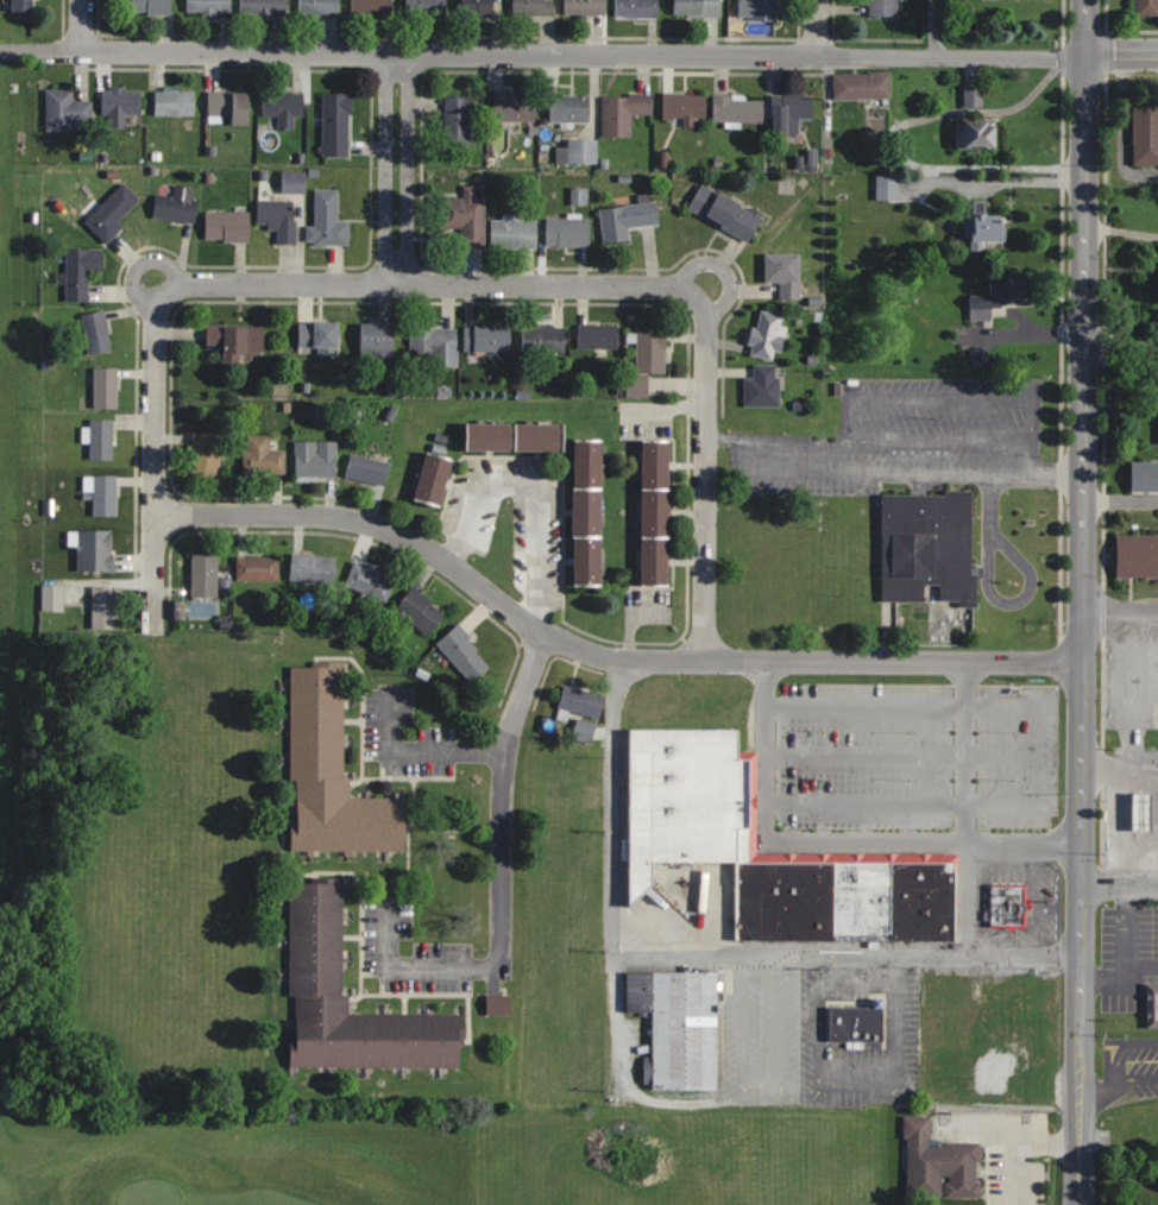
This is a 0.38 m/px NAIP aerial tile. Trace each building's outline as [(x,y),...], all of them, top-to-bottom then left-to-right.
[(13,12),(33,12),(33,0),(13,0),(13,12)] [(131,14),(171,14),(171,0),(131,0),(131,14)] [(187,14),(231,14),(231,0),(187,0),(187,14)] [(288,0),(241,0),(241,16),(288,15),(288,0)] [(340,0),(300,0),(300,14),(340,14),(340,0)] [(352,15),(392,15),(392,0),(352,0),(352,15)] [(406,18),(447,18),(447,0),(406,0),(406,18)] [(462,17),(494,17),(494,0),(462,0),(462,17)] [(514,15),(552,15),(552,0),(514,0),(514,15)] [(606,14),(605,0),(565,0),(565,15),(606,14)] [(658,17),(658,0),(615,0),(615,17),(658,17)] [(721,0),(675,0),(675,18),(721,18),(721,0)] [(776,0),(739,0),(739,20),(776,20),(776,0)] [(868,17),(898,17),(898,0),(868,0),(868,17)] [(1137,15),(1157,15),(1157,0),(1137,0),(1137,15)] [(834,74),(834,99),(891,99),(891,74),(834,74)] [(965,107),(983,107),(983,86),(965,86),(965,107)] [(111,128),(126,128),(126,115),(143,115),(143,89),(102,89),(102,115),(111,115),(111,128)] [(74,90),(46,90),(46,131),(73,131),(73,122),(93,122),(93,102),(74,102),(74,90)] [(196,91),(155,91),(155,115),(196,115),(196,91)] [(250,126),(250,93),(209,92),(209,115),(233,115),(233,126),(250,126)] [(304,92),(263,92),(263,115),(278,115),(278,128),(295,128),(295,117),(304,117),(304,92)] [(536,93),(495,93),(495,121),(536,121),(536,93)] [(351,158),(351,94),(323,94),(323,158),(351,158)] [(707,94),(663,94),(663,120),(685,120),(685,121),(707,121),(707,94)] [(800,135),(800,120),(814,120),(814,94),(774,94),(774,135),(800,135)] [(590,95),(550,95),(550,122),(590,122),(590,95)] [(602,137),(632,137),(632,115),(653,115),(653,95),(602,95),(602,137)] [(763,123),(763,100),(746,100),(746,95),(714,95),(714,123),(763,123)] [(471,153),(471,97),(445,97),(445,153),(471,153)] [(1157,166),(1157,104),(1134,104),(1134,166),(1157,166)] [(999,150),(999,121),(961,121),(961,150),(999,150)] [(597,140),(569,140),(569,164),(597,164),(597,140)] [(307,171),(282,171),(282,194),(307,194),(307,171)] [(688,209),(749,242),(763,216),(702,183),(688,209)] [(140,200),(124,184),(85,222),(107,243),(124,227),(119,222),(140,200)] [(198,188),(175,186),(174,196),(156,195),(154,219),(195,223),(198,188)] [(485,246),(485,198),(475,198),(475,189),(464,188),(464,198),(442,198),(441,228),(462,228),(462,246),(485,246)] [(316,226),(307,226),(307,245),(350,245),(350,222),(339,222),(339,190),(316,190),(316,226)] [(258,227),(279,227),(279,243),(297,243),(297,200),(258,200),(258,227)] [(660,224),(657,201),(599,208),(604,244),(631,241),(629,228),(660,224)] [(250,241),(250,212),(206,212),(206,241),(250,241)] [(974,215),(974,242),(1007,242),(1007,215),(974,215)] [(547,246),(590,246),(590,218),(547,218),(547,246)] [(537,220),(492,220),(492,248),(537,248),(537,220)] [(90,271),(103,271),(103,250),(67,250),(67,300),(90,300),(90,271)] [(766,282),(780,282),(780,297),(801,297),(801,254),(766,254),(766,282)] [(993,321),(992,305),(1032,304),(1032,290),(1020,290),(1020,278),(990,278),(990,295),(970,295),(971,321),(993,321)] [(87,353),(111,351),(107,311),(83,313),(87,353)] [(754,356),(782,356),(782,311),(754,311),(754,356)] [(340,355),(340,321),(300,321),(300,347),(318,347),(318,355),(340,355)] [(395,358),(395,322),(361,322),(361,358),(395,358)] [(618,348),(618,323),(578,323),(578,348),(618,348)] [(264,324),(208,324),(208,349),(224,349),(224,357),(264,357),(264,324)] [(511,351),(511,324),(465,324),(465,351),(511,351)] [(458,366),(458,325),(410,325),(410,356),(439,356),(439,366),(458,366)] [(522,351),(566,351),(566,326),(522,326),(522,351)] [(637,373),(666,373),(666,331),(637,331),(637,373)] [(745,377),(745,406),(781,406),(781,365),(754,365),(754,377),(745,377)] [(118,367),(95,367),(95,408),(118,408),(118,367)] [(643,395),(643,385),(628,385),(628,395),(643,395)] [(114,419),(90,419),(90,460),(114,460),(114,419)] [(564,451),(564,423),(469,422),(469,450),(564,451)] [(220,432),(193,432),(193,476),(220,476),(220,432)] [(270,436),(246,436),(246,473),(284,473),(284,450),(270,450),(270,436)] [(603,439),(575,439),(575,585),(602,585),(603,439)] [(672,439),(644,439),(643,584),(671,584),(672,439)] [(317,441),(296,441),(296,477),(338,477),(338,453),(317,453),(317,441)] [(454,458),(428,451),(417,500),(443,506),(454,458)] [(384,486),(391,463),(352,452),(346,475),(384,486)] [(1133,490),(1157,490),(1157,460),(1133,460),(1133,490)] [(118,517),(118,475),(94,475),(94,517),(118,517)] [(882,493),(883,601),(933,601),(933,587),(941,587),(941,601),(962,600),(962,607),(975,607),(974,492),(882,493)] [(78,571),(114,571),(114,531),(78,531),(78,571)] [(1118,577),(1157,577),(1157,535),(1118,535),(1118,577)] [(193,554),(193,596),(218,596),(218,554),(193,554)] [(335,585),(337,557),(293,554),(291,581),(335,585)] [(281,580),(281,557),(237,557),(237,580),(281,580)] [(397,577),(355,561),(345,587),(387,603),(397,577)] [(116,629),(116,583),(93,583),(93,629),(116,629)] [(429,636),(447,614),(415,588),(390,618),(400,627),(408,618),(429,636)] [(487,671),(468,626),(442,637),(462,682),(487,671)] [(345,663),(292,663),(291,780),(295,780),(295,851),(407,851),(407,797),(351,797),(351,778),(345,778),(345,663)] [(605,694),(564,687),(560,710),(601,718),(605,694)] [(957,943),(958,854),(757,853),(757,753),(741,753),(741,729),(631,728),(630,894),(654,894),(655,861),(736,862),(735,941),(957,943)] [(1154,829),(1153,790),(1134,790),(1134,831),(1154,829)] [(463,1068),(464,1015),(350,1013),(351,995),(343,995),(344,880),(291,879),(290,997),(295,997),(294,1067),(463,1068)] [(1027,885),(991,885),(991,927),(1027,927),(1027,885)] [(718,972),(627,972),(626,1012),(653,1012),(653,1056),(645,1056),(645,1089),(718,1089),(718,972)] [(829,1008),(829,1043),(885,1043),(885,1008),(829,1008)] [(931,1142),(931,1117),(908,1117),(907,1197),(980,1198),(981,1143),(931,1142)]
